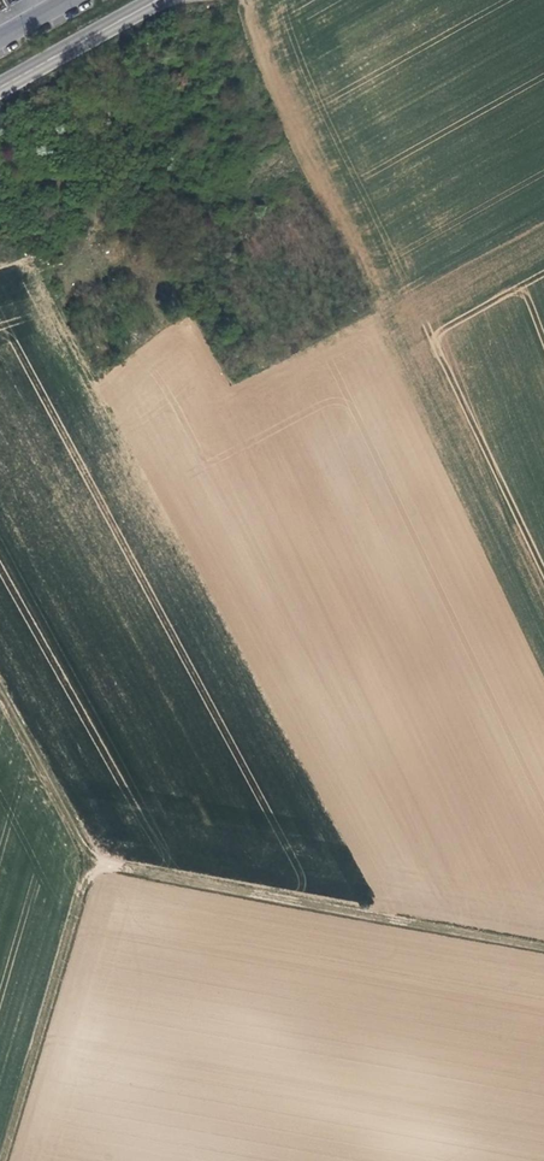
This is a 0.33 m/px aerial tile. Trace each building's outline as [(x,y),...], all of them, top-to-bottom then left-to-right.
[(278,197),(284,209),(297,201),(291,191),(278,197)] [(224,208),(220,201),(208,207),(212,214),(223,208),(224,208)] [(216,221),(227,215),(223,208),(212,214),(216,221)]
